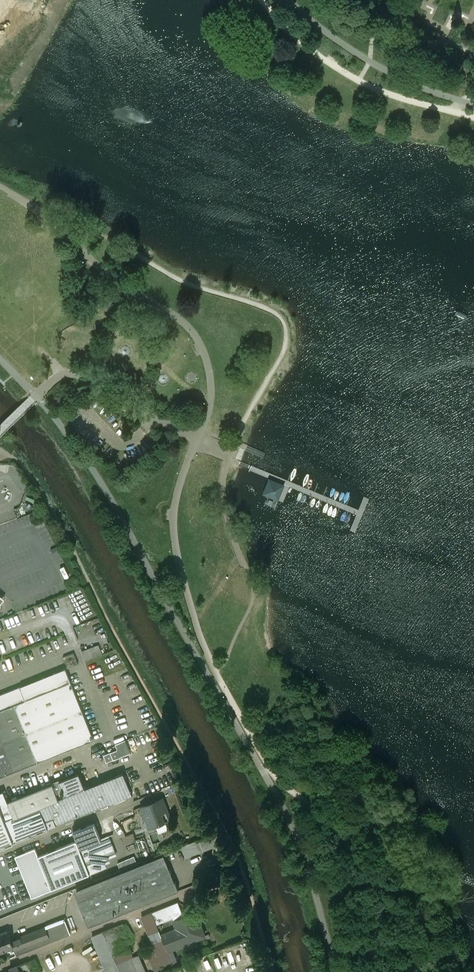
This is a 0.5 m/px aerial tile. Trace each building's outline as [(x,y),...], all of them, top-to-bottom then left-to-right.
[(286,485),(269,477),(263,494),(280,501),(286,485)] [(83,650),(87,660),(103,654),(100,644),(83,650)] [(65,656),(70,667),(79,663),(75,652),(65,656)] [(0,695),(0,732),(16,771),(94,740),(66,669),(0,695)] [(16,771),(0,732),(0,777),(16,771)] [(126,741),(116,744),(118,750),(104,756),(107,763),(131,753),(126,741)] [(60,783),(8,803),(8,802),(8,803),(14,817),(5,821),(14,843),(108,805),(109,806),(132,797),(123,773),(85,789),(79,774),(59,782),(60,783)] [(8,803),(3,792),(0,793),(0,809),(5,821),(14,817),(8,803)] [(163,798),(143,806),(151,828),(170,820),(165,808),(167,807),(163,798)] [(14,843),(5,821),(0,809),(0,848),(14,843)] [(108,823),(103,825),(104,828),(108,837),(109,837),(113,835),(108,823)] [(97,830),(94,824),(73,832),(77,841),(90,874),(106,867),(104,862),(109,860),(97,830)] [(108,837),(104,828),(97,830),(108,859),(116,855),(109,837),(108,837)] [(211,834),(182,846),(186,858),(215,846),(211,834)] [(77,841),(39,856),(35,848),(16,856),(32,897),(57,888),(90,874),(77,841)] [(134,857),(118,864),(121,871),(137,865),(134,857)] [(155,865),(76,896),(89,927),(179,890),(175,882),(164,887),(155,865)] [(202,892),(191,897),(193,903),(205,899),(202,892)] [(178,902),(152,912),(156,923),(173,916),(175,920),(183,916),(178,902)] [(147,950),(133,957),(139,971),(164,971),(162,967),(173,963),(168,951),(156,923),(152,912),(142,916),(152,942),(147,950)] [(183,916),(175,920),(176,922),(175,923),(178,932),(166,937),(171,950),(173,949),(205,936),(201,927),(197,919),(195,913),(184,918),(183,916)] [(65,920),(12,941),(14,948),(17,956),(70,934),(65,920)] [(119,926),(92,936),(107,971),(139,971),(133,957),(119,926)] [(0,934),(0,953),(14,948),(12,941),(8,931),(0,934)] [(180,966),(173,949),(171,950),(168,951),(173,963),(175,968),(180,966)] [(28,962),(32,971),(41,971),(36,959),(28,962)]
